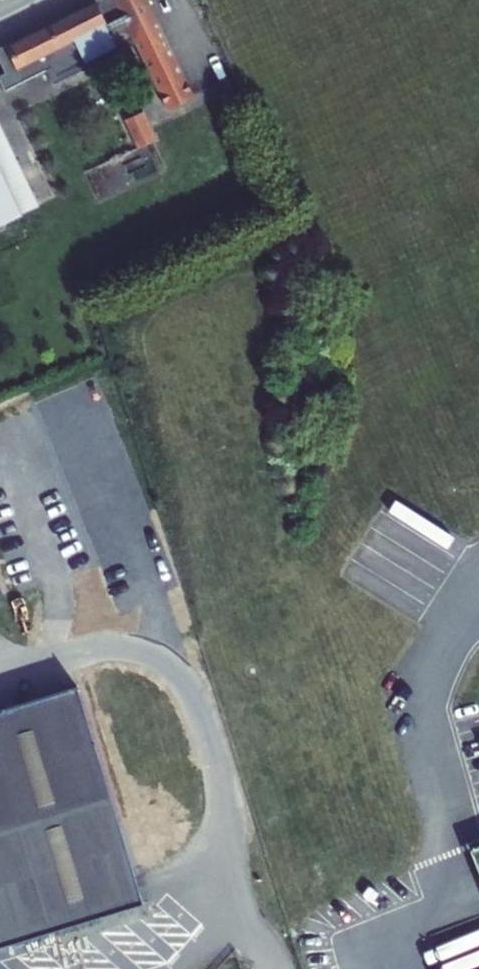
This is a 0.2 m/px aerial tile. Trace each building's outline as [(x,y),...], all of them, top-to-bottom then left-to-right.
[(194,96),(147,0),(94,0),(0,46),(0,64),(4,72),(0,74),(0,83),(4,91),(49,69),(56,83),(136,43),(168,109),(194,96)] [(141,114),(129,120),(142,147),(154,141),(141,114)] [(20,215),(33,209),(0,140),(0,173),(20,215)] [(20,215),(0,173),(0,224),(20,215)] [(142,902),(76,686),(0,710),(0,946),(142,902)] [(470,848),(478,870),(478,845),(470,848)]
